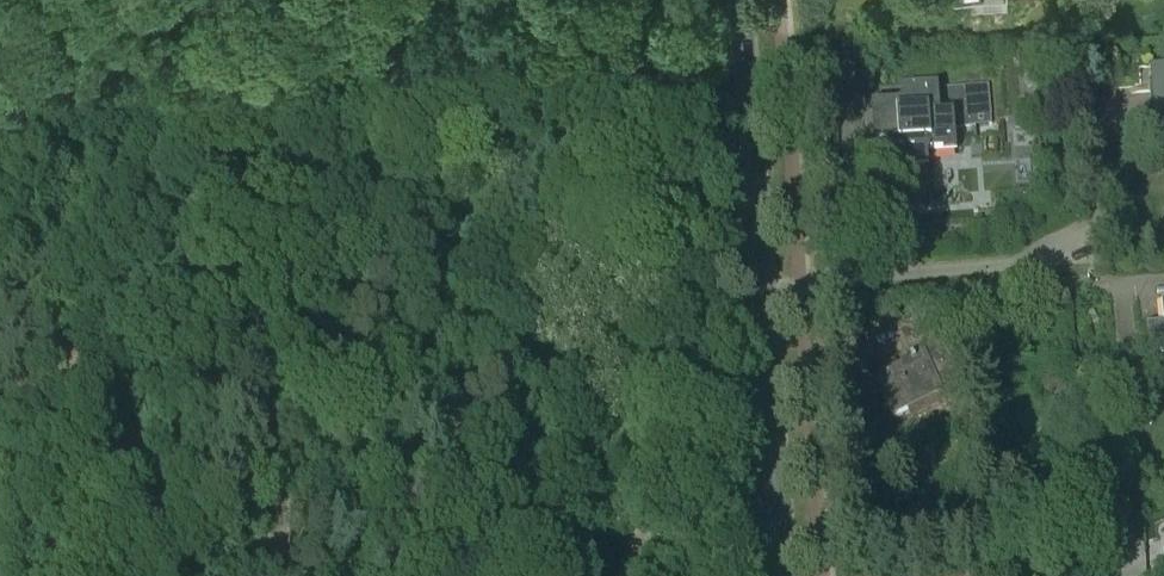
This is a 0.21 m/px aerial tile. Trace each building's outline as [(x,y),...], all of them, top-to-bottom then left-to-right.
[(1151,73),(1155,115),(1163,115),(1163,72),(1151,73)] [(987,81),(939,85),(900,88),(901,102),(872,104),(875,143),(890,141),(890,144),(889,144),(891,170),(930,167),(928,154),(957,151),(955,125),(990,122),(987,81)] [(912,363),(876,378),(893,418),(940,398),(944,407),(964,398),(929,318),(900,330),(913,359),(910,360),(912,363)] [(1147,325),(1150,348),(1163,347),(1163,323),(1147,325)]
